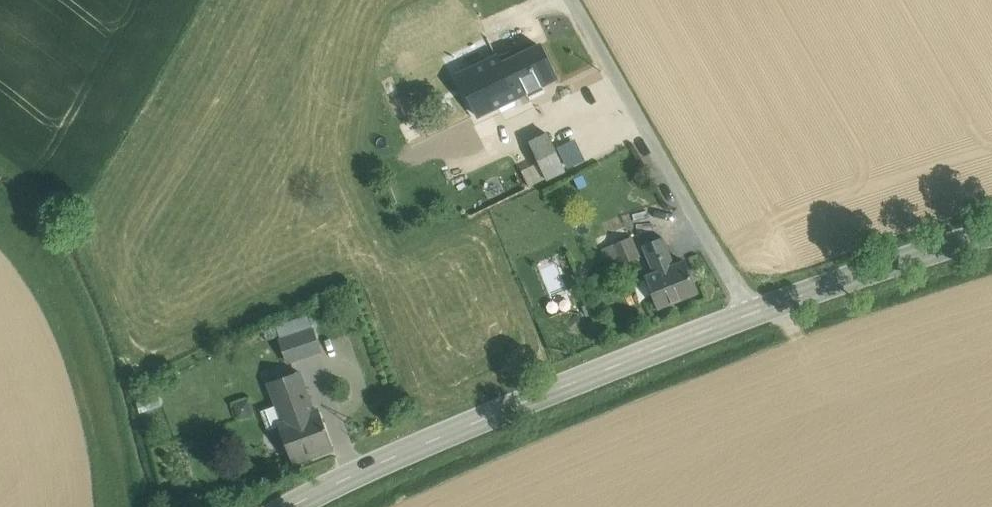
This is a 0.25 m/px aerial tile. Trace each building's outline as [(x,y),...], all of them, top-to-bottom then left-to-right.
[(498,56),(516,95),(526,90),(530,99),(545,92),(541,84),(555,78),(540,46),(512,58),(509,51),(498,56)] [(478,113),(516,95),(498,56),(459,75),(478,113)] [(547,177),(564,169),(547,133),(529,142),(540,164),(547,177)] [(547,177),(540,164),(523,172),(530,186),(547,177)] [(611,268),(640,256),(632,237),(603,249),(611,268)] [(655,273),(674,265),(663,237),(644,245),(655,273)] [(696,293),(684,261),(674,265),(655,273),(645,276),(658,308),(696,293)] [(281,340),(288,361),(321,350),(314,329),(281,340)] [(313,413),(299,371),(270,381),(278,404),(263,409),(270,429),(280,425),(291,459),(332,446),(320,410),(313,413)]
